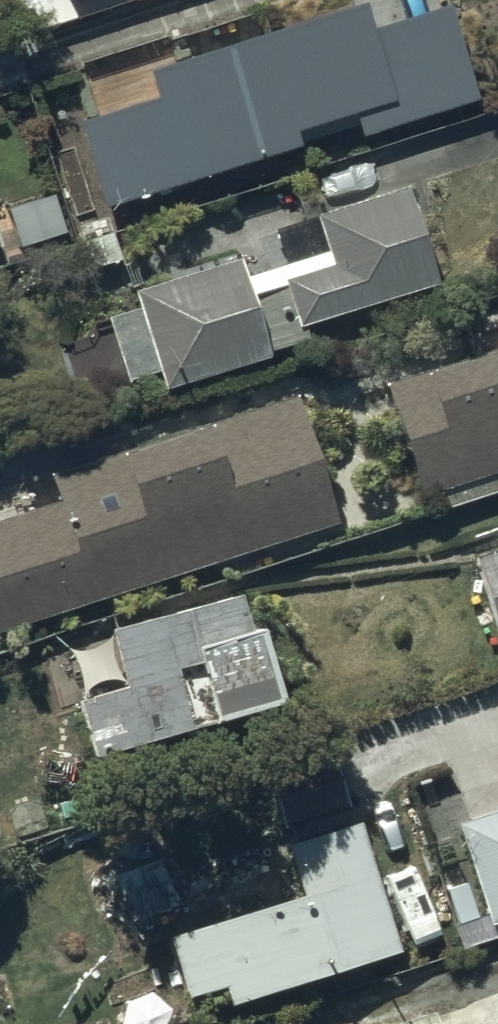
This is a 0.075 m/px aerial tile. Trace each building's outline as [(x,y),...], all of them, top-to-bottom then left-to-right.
[(68,124),(93,207),(350,128),(352,136),(468,101),(439,8),(360,32),(353,7),(132,75),(141,102),(68,124)] [(281,259),(321,247),(327,266),(278,281),(290,323),(431,282),(403,186),(311,213),(271,226),(281,259)] [(125,291),(130,309),(98,319),(117,380),(149,370),(154,388),(256,357),(227,260),(125,291)] [(426,491),(433,512),(497,491),(497,346),(378,384),(414,495),(426,491)] [(328,522),(287,395),(42,475),(50,502),(0,518),(0,628),(328,522)] [(495,637),(497,636),(497,546),(470,555),(495,637)] [(87,701),(103,755),(278,704),(245,592),(115,630),(132,688),(87,701)] [(262,771),(280,824),(341,804),(323,751),(262,771)] [(483,925),(497,920),(497,805),(451,820),(483,925)] [(215,988),(220,1004),(393,954),(355,824),(279,846),(293,894),(160,932),(179,998),(215,988)] [(432,1014),(399,1023),(435,1023),(432,1014)]
